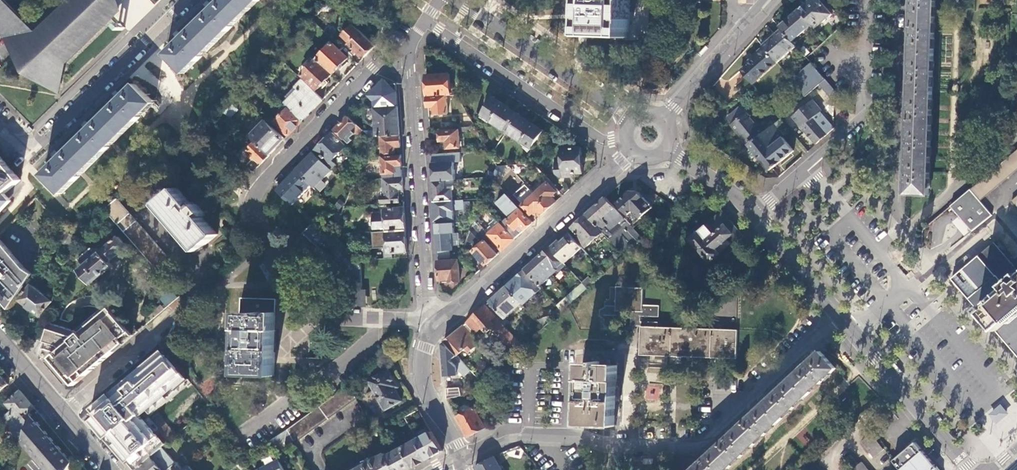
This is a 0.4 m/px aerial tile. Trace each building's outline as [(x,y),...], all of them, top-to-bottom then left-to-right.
[(38,33),(5,0),(0,0),(0,31),(12,43),(38,33)] [(12,43),(11,44),(18,51),(16,54),(25,62),(22,65),(34,77),(37,75),(46,84),(48,81),(58,92),(65,64),(111,19),(110,18),(119,10),(109,0),(73,0),(52,20),(38,33),(12,43)] [(233,0),(223,0),(213,10),(198,25),(216,44),(246,14),(233,0)] [(246,14),(260,0),(233,0),(246,14)] [(630,38),(631,0),(588,0),(586,37),(630,38)] [(799,11),(811,25),(815,29),(832,14),(819,0),(811,0),(799,11)] [(936,0),(908,0),(908,2),(908,7),(912,7),(911,22),(935,23),(936,0)] [(811,25),(799,11),(780,27),(781,28),(792,41),(811,25)] [(934,55),(935,23),(911,22),(911,32),(907,32),(907,37),(907,39),(911,39),(911,54),(934,55)] [(216,44),(198,25),(182,41),(167,56),(185,74),(216,44)] [(351,45),(364,59),(370,53),(377,46),(355,26),(344,36),(352,44),(351,45)] [(764,47),(777,62),(796,46),(792,41),(781,28),(762,46),(764,47)] [(333,43),(318,60),(333,74),(349,59),(333,43)] [(799,50),(806,58),(808,57),(811,53),(805,45),(799,50)] [(752,84),(777,62),(764,47),(752,57),(752,58),(746,63),(746,64),(740,70),(752,84)] [(933,93),(934,55),(911,54),(910,69),(906,69),(905,77),(909,77),(909,92),(933,93)] [(333,74),(318,60),(303,76),(318,90),(333,74)] [(826,79),(811,63),(793,79),(791,80),(805,97),(815,88),(826,79)] [(447,96),(450,96),(449,74),(426,76),(428,97),(447,96)] [(831,106),(835,106),(836,92),(826,79),(815,88),(831,106)] [(324,100),(303,81),(282,102),(289,108),(303,122),(314,111),(324,100)] [(154,104),(136,84),(121,101),(106,116),(124,134),(154,104)] [(908,124),(932,125),(933,93),(909,92),(908,107),(905,107),(904,111),(904,115),(908,115),(908,124)] [(447,96),(428,97),(428,107),(434,107),(435,115),(448,114),(447,96)] [(505,134),(519,114),(494,97),(480,117),(505,134)] [(830,132),(834,128),(820,112),(821,110),(812,101),(793,117),(816,144),(830,132)] [(239,111),(233,104),(225,112),(231,119),(239,111)] [(782,137),(773,125),(766,131),(763,133),(758,127),(741,106),(727,118),(749,145),(760,136),(769,147),(782,137)] [(303,122),(289,108),(275,123),(289,136),(296,129),(303,122)] [(399,122),(399,108),(376,110),(377,137),(381,137),(400,136),(399,122)] [(544,131),(519,114),(505,134),(530,151),(544,131)] [(124,134),(106,116),(90,131),(75,146),(93,165),(124,134)] [(474,126),(469,116),(459,117),(460,127),(474,126)] [(356,134),(358,135),(363,131),(349,117),(343,124),(336,131),(350,144),(353,141),(351,138),(356,134)] [(790,131),(781,119),(773,125),(782,137),(790,131)] [(285,140),(266,121),(250,137),(256,143),(270,156),(278,147),(285,140)] [(907,159),(931,160),(932,125),(908,124),(907,140),(903,139),(903,142),(903,147),(907,147),(907,159)] [(447,141),(447,149),(460,148),(459,130),(440,131),(440,142),(447,141)] [(802,145),(790,131),(782,137),(794,151),(802,145)] [(347,146),(333,133),(325,142),(317,151),(318,152),(316,155),(332,171),(337,166),(333,161),(347,146)] [(401,142),(400,136),(381,137),(382,155),(395,154),(395,147),(401,147),(401,142)] [(794,151),(782,137),(769,147),(760,136),(749,145),(752,149),(749,152),(754,159),(758,156),(770,170),(794,151)] [(266,160),(270,156),(256,143),(247,153),(244,150),(237,157),(247,167),(256,158),(262,164),(266,160)] [(557,175),(561,178),(574,177),(574,174),(583,173),(581,147),(572,148),(572,145),(562,146),(563,158),(555,159),(557,175)] [(93,165),(75,146),(60,161),(45,176),(63,195),(93,165)] [(971,190),(980,201),(1016,170),(1016,151),(971,190)] [(316,155),(314,153),(305,162),(297,171),(312,186),(315,188),(332,171),(316,155)] [(458,161),(458,153),(431,155),(432,164),(433,174),(452,173),(451,161),(458,161)] [(6,194),(21,181),(0,156),(0,198),(6,194)] [(402,161),(402,156),(382,157),(383,175),(393,174),(396,174),(395,166),(402,166),(402,161)] [(906,194),(929,195),(930,172),(931,160),(907,159),(906,171),(902,171),(902,174),(902,178),(906,179),(906,194)] [(497,167),(494,175),(502,178),(506,166),(497,167)] [(287,181),(278,190),(293,205),(312,186),(297,171),(287,181)] [(394,179),(384,179),(385,196),(382,197),(383,204),(400,203),(399,190),(404,190),(403,184),(403,178),(394,179)] [(454,189),(454,181),(433,182),(434,192),(434,202),(453,201),(452,189),(454,189)] [(555,204),(557,202),(552,197),(557,192),(548,183),(535,194),(548,209),(555,204)] [(218,209),(207,197),(194,208),(178,189),(158,206),(198,252),(218,235),(201,216),(206,212),(210,216),(218,209)] [(530,189),(518,200),(523,205),(535,194),(530,189)] [(980,201),(971,190),(923,230),(922,242),(927,248),(961,219),(972,231),(981,224),(993,215),(980,201)] [(633,212),(640,220),(653,208),(637,191),(631,191),(616,204),(627,216),(633,212)] [(6,194),(0,198),(0,215),(13,201),(10,199),(6,194)] [(548,209),(535,194),(522,206),(531,216),(535,212),(540,217),(541,216),(548,209)] [(624,218),(606,198),(596,206),(587,215),(603,232),(603,231),(602,230),(606,226),(607,228),(609,226),(612,229),(624,218)] [(116,224),(136,246),(166,281),(178,270),(117,200),(105,211),(107,214),(116,224)] [(464,200),(453,201),(434,202),(436,222),(454,221),(454,210),(465,210),(464,200)] [(488,209),(496,218),(501,214),(493,205),(488,209)] [(374,226),(375,233),(387,232),(406,230),(406,219),(405,208),(386,209),(387,219),(383,219),(383,216),(381,216),(374,217),(374,223),(372,223),(372,227),(374,226)] [(534,223),(521,209),(508,221),(516,230),(521,226),(525,230),(528,228),(534,223)] [(665,252),(669,257),(690,240),(710,262),(720,254),(718,253),(730,244),(726,240),(733,234),(737,239),(742,235),(721,211),(708,223),(706,221),(701,225),(703,227),(687,241),(683,236),(665,252)] [(110,229),(116,224),(107,214),(101,219),(110,229)] [(603,232),(587,215),(576,225),(572,228),(582,238),(579,240),(585,247),(603,232)] [(614,235),(610,239),(624,255),(642,239),(624,218),(612,229),(609,226),(607,228),(614,235)] [(61,235),(65,229),(56,219),(51,224),(61,235)] [(496,220),(484,231),(475,222),(473,227),(489,245),(492,241),(502,252),(507,246),(515,240),(496,220)] [(355,262),(312,222),(303,234),(349,277),(359,266),(361,268),(361,261),(355,262)] [(449,223),(436,224),(437,238),(452,237),(452,229),(449,229),(449,223)] [(489,263),(498,255),(489,245),(473,227),(470,236),(479,246),(473,252),(486,266),(489,263)] [(79,240),(65,229),(61,235),(59,238),(63,241),(62,242),(70,247),(70,246),(76,250),(79,240)] [(389,254),(408,253),(407,242),(406,230),(387,232),(389,254)] [(91,286),(113,267),(109,263),(127,247),(113,231),(78,261),(84,268),(79,272),(91,286)] [(565,263),(583,248),(571,234),(561,242),(559,240),(557,242),(550,248),(563,262),(565,263)] [(0,239),(0,298),(10,310),(34,275),(26,269),(0,239)] [(453,239),(437,241),(437,250),(438,259),(461,258),(463,252),(454,253),(453,239)] [(994,243),(979,256),(995,276),(1004,286),(978,308),(999,332),(1016,353),(1016,269),(994,243)] [(563,262),(550,248),(545,253),(537,260),(545,269),(546,269),(552,276),(557,271),(556,269),(563,262)] [(979,256),(961,272),(977,291),(995,276),(979,256)] [(540,286),(549,278),(552,276),(546,269),(545,269),(537,260),(534,262),(525,270),(540,286)] [(458,261),(438,262),(439,271),(439,281),(449,280),(449,283),(460,282),(458,261)] [(566,265),(565,263),(563,262),(556,269),(557,271),(558,272),(566,265)] [(362,283),(361,268),(359,266),(349,277),(356,284),(362,283)] [(540,286),(525,270),(518,277),(515,279),(519,284),(518,285),(519,286),(520,285),(521,286),(523,285),(533,296),(541,288),(540,286)] [(953,278),(959,286),(963,283),(961,282),(965,278),(960,272),(953,278)] [(1004,286),(995,276),(977,291),(969,298),(978,308),(1004,286)] [(686,299),(673,283),(667,288),(681,304),(686,299)] [(583,284),(558,307),(562,312),(587,289),(583,284)] [(20,301),(41,318),(54,302),(33,285),(20,301)] [(522,304),(507,287),(496,297),(486,305),(505,326),(509,322),(506,318),(522,304)] [(636,326),(642,326),(642,316),(659,316),(659,305),(643,305),(643,287),(617,287),(617,301),(612,299),(607,301),(606,307),(603,311),(602,317),(607,321),(607,325),(612,329),(617,326),(618,320),(622,318),(622,311),(631,311),(631,326),(636,326)] [(168,307),(176,296),(167,290),(159,300),(168,307)] [(367,290),(350,291),(350,294),(351,296),(353,299),(355,302),(358,304),(362,306),(368,307),(367,290)] [(242,299),(241,325),(241,328),(239,375),(274,376),(274,351),(276,351),(276,339),(275,339),(275,331),(276,300),(242,299)] [(56,354),(50,358),(74,386),(132,338),(133,336),(107,305),(75,331),(51,323),(47,337),(43,349),(56,354)] [(515,354),(523,347),(505,326),(486,305),(480,312),(464,326),(473,336),(482,328),(486,333),(492,328),(509,348),(515,354)] [(473,336),(464,326),(457,332),(445,342),(457,356),(464,350),(467,353),(479,343),(473,336)] [(738,329),(642,326),(641,355),(676,356),(716,357),(737,358),(738,329)] [(30,348),(39,359),(43,349),(47,337),(41,333),(30,348)] [(507,362),(515,354),(509,348),(501,356),(507,362)] [(617,386),(618,350),(584,349),(581,425),(616,426),(617,386)] [(158,350),(85,409),(89,414),(83,418),(131,469),(132,469),(164,444),(143,419),(192,384),(189,379),(185,380),(158,350)] [(836,368),(820,351),(817,355),(813,351),(809,354),(810,355),(813,358),(809,362),(806,359),(803,361),(800,364),(803,367),(792,377),(808,394),(836,368)] [(664,381),(665,357),(649,356),(647,380),(664,381)] [(492,375),(501,367),(496,361),(487,369),(492,375)] [(368,382),(385,411),(402,401),(391,383),(394,381),(388,370),(368,382)] [(780,421),(808,394),(792,377),(781,388),(778,385),(775,387),(772,390),(775,393),(772,396),(770,393),(762,401),(780,421)] [(663,384),(647,383),(645,400),(661,401),(663,384)] [(355,399),(348,387),(287,431),(294,443),(355,399)] [(446,397),(460,397),(460,387),(446,387),(446,397)] [(26,399),(20,392),(6,405),(12,412),(3,420),(23,443),(31,417),(29,414),(34,408),(26,399)] [(754,445),(780,421),(762,401),(754,408),(756,411),(753,414),(750,411),(747,414),(744,416),(747,419),(739,427),(754,445)] [(1001,407),(992,415),(997,421),(1006,414),(1001,407)] [(475,408),(457,418),(468,438),(480,431),(485,428),(475,408)] [(23,443),(46,469),(68,469),(72,464),(55,444),(35,421),(31,417),(23,443)] [(754,445),(739,427),(730,436),(727,432),(724,435),(721,438),(724,441),(715,449),(731,466),(754,445)] [(294,443),(287,431),(281,435),(285,441),(287,446),(294,443)] [(432,432),(431,433),(416,441),(427,460),(435,456),(443,451),(432,432)] [(884,449),(872,434),(862,442),(873,457),(884,449)] [(285,441),(281,435),(268,443),(272,449),(285,441)] [(427,460),(416,441),(402,448),(413,468),(420,464),(427,460)] [(936,469),(936,468),(922,451),(921,452),(919,450),(920,449),(914,443),(893,461),(900,469),(937,469),(936,469)] [(402,448),(387,456),(394,469),(410,469),(413,468),(402,448)] [(715,449),(707,457),(704,454),(701,456),(698,459),(701,462),(693,469),(727,469),(731,466),(715,449)] [(385,453),(355,469),(394,469),(387,456),(385,453)] [(844,459),(852,469),(857,464),(850,455),(844,459)] [(494,457),(484,463),(475,468),(476,469),(501,469),(494,457)] [(812,459),(801,467),(803,469),(821,469),(812,459)] [(278,460),(260,469),(283,469),(278,460)]
